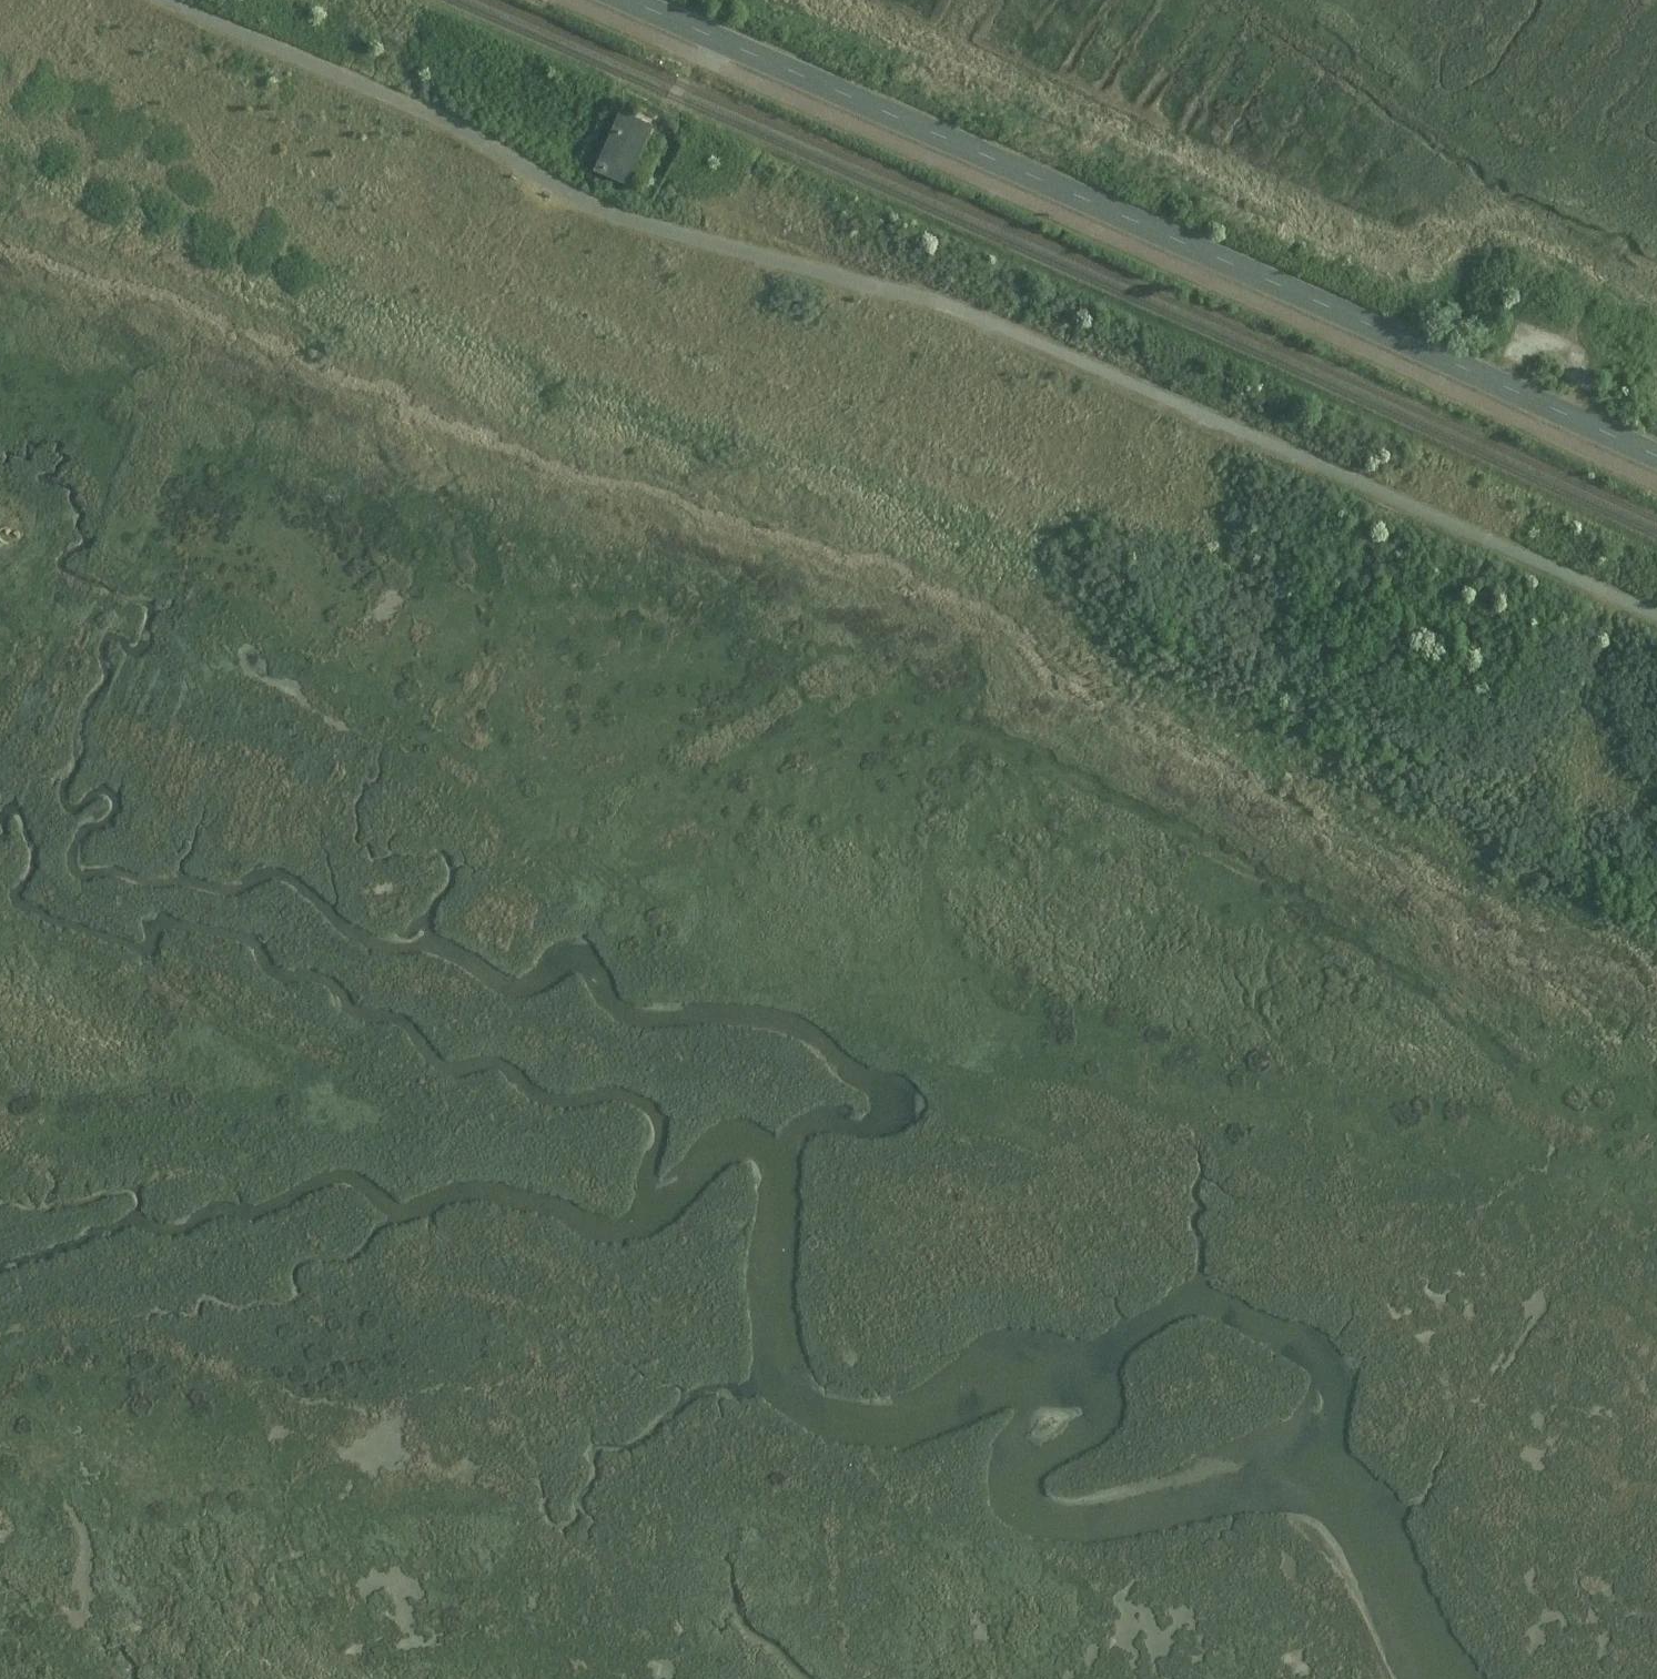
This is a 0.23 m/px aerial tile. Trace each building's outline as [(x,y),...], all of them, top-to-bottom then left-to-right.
[(635,114),(608,173),(640,188),(645,176),(655,180),(672,143),(663,139),(667,129),(635,114)] [(697,126),(686,120),(678,137),(689,142),(697,126)]
